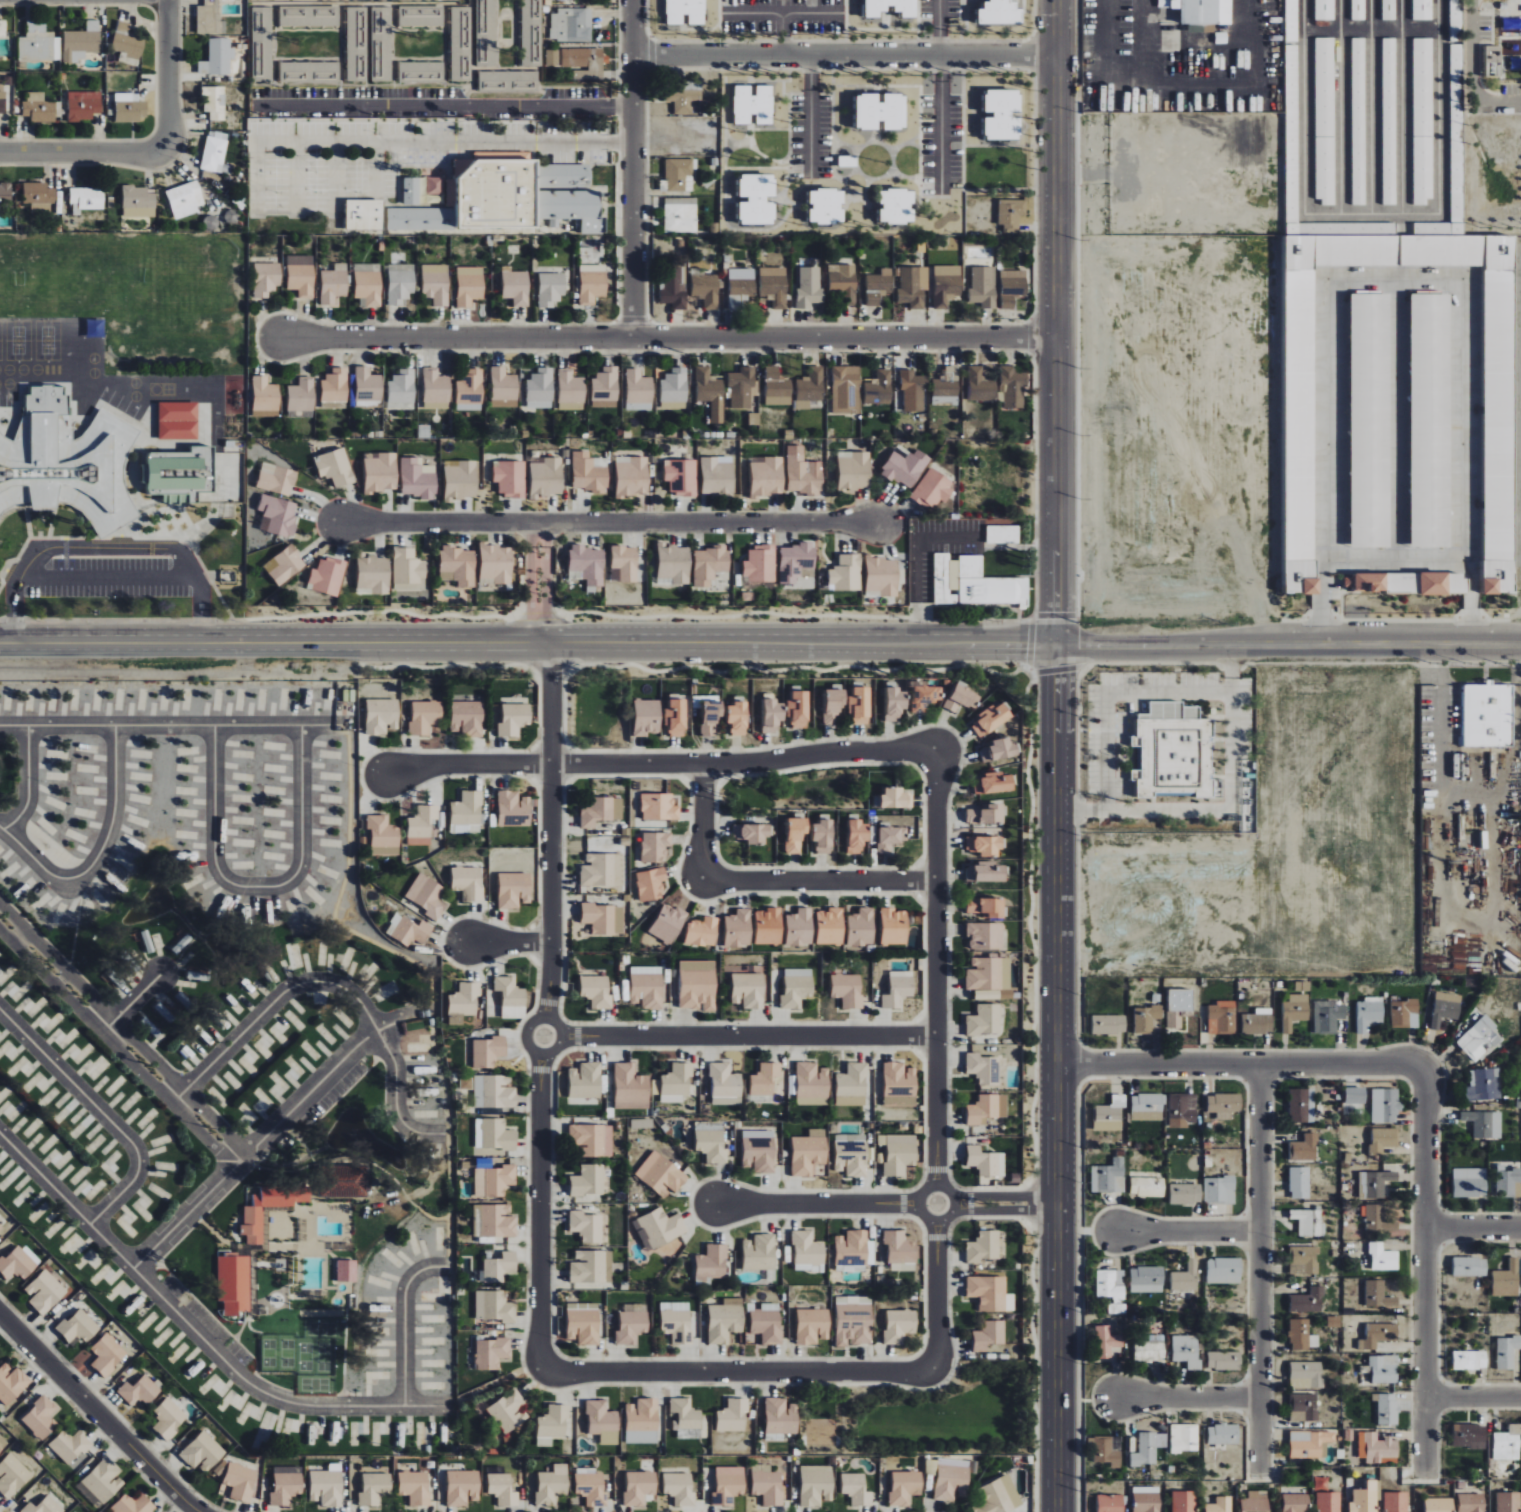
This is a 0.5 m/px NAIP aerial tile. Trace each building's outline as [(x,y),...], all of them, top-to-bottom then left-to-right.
[(223,21),(219,21),(219,0),(204,0),(204,5),(196,6),(197,34),(223,33),(223,21)] [(521,64),(538,64),(539,0),(522,0),(521,64)] [(667,24),(683,24),(683,14),(689,14),(689,24),(705,24),(705,0),(667,0),(667,24)] [(880,17),(880,11),(888,11),(888,5),(895,5),(895,11),(902,11),(902,17),(917,17),(917,0),(865,0),(865,17),(880,17)] [(1022,24),(1023,9),(1018,9),(1018,0),(987,0),(987,2),(980,2),(980,23),(1022,24)] [(1171,8),(1181,8),(1180,23),(1231,24),(1231,0),(1171,0),(1171,8)] [(1285,42),(1297,42),(1298,0),(1285,0),(1285,42)] [(1315,20),(1334,20),(1334,0),(1315,0),(1315,20)] [(1365,0),(1352,0),(1352,20),(1365,20),(1365,0)] [(1383,20),(1396,20),(1396,0),(1382,0),(1383,20)] [(1413,20),(1432,20),(1432,0),(1413,0),(1413,20)] [(1449,40),(1460,40),(1460,0),(1449,0),(1449,40)] [(592,41),(592,9),(550,9),(551,41),(592,41)] [(46,20),(27,19),(26,37),(20,37),(19,60),(60,61),(61,34),(46,34),(46,20)] [(64,31),(64,62),(85,62),(85,52),(100,52),(100,20),(87,20),(86,31),(64,31)] [(138,66),(144,39),(128,35),(130,23),(117,20),(111,49),(120,51),(118,61),(138,66)] [(209,38),(208,62),(198,61),(198,74),(230,75),(230,59),(234,59),(235,48),(230,47),(230,39),(209,38)] [(1316,206),(1335,206),(1334,38),(1315,38),(1316,206)] [(1352,205),(1365,205),(1366,38),(1353,38),(1352,205)] [(1384,205),(1396,205),(1395,39),(1382,39),(1384,205)] [(1433,39),(1413,39),(1413,205),(1427,205),(1427,199),(1433,199),(1433,39)] [(1451,77),(1461,76),(1461,44),(1450,45),(1451,77)] [(1314,266),(1484,265),(1486,594),(1516,594),(1514,235),(1463,236),(1463,162),(1451,162),(1451,223),(1415,223),(1415,236),(1397,236),(1396,223),(1298,223),(1297,46),(1285,46),(1288,594),(1316,594),(1314,266)] [(1501,76),(1502,46),(1486,46),(1486,76),(1501,76)] [(604,78),(603,48),(561,49),(562,69),(573,68),(573,78),(604,78)] [(559,49),(545,49),(546,66),(559,66),(559,49)] [(399,80),(444,78),(444,61),(399,62),(399,80)] [(306,71),(308,71),(308,62),(279,63),(280,81),(306,80),(306,71)] [(675,114),(693,114),(693,100),(702,101),(702,83),(665,83),(665,102),(675,102),(675,114)] [(751,124),(751,114),(756,114),(756,124),(773,124),(773,86),(756,86),(756,95),(751,95),(751,85),(734,85),(734,124),(751,124)] [(225,120),(225,87),(204,87),(204,112),(210,112),(210,120),(225,120)] [(1020,89),(986,90),(986,112),(994,112),(994,118),(986,118),(986,140),(1021,139),(1021,117),(1012,117),(1012,112),(1020,112),(1020,89)] [(93,121),(93,113),(101,113),(102,92),(68,91),(67,121),(93,121)] [(44,92),(28,92),(27,101),(22,101),(22,116),(31,116),(31,122),(55,123),(55,102),(44,101),(44,92)] [(857,94),(856,128),(879,129),(879,121),(884,121),(884,129),(906,129),(906,94),(884,94),(884,102),(879,102),(879,94),(857,94)] [(115,101),(115,122),(145,122),(145,101),(115,101)] [(200,169),(230,174),(233,162),(223,161),(228,136),(207,132),(200,169)] [(388,231),(537,226),(537,219),(550,219),(550,228),(561,227),(560,219),(581,218),(581,234),(602,234),(601,189),(590,189),(589,164),(537,165),(537,159),(530,159),(530,156),(484,158),(483,152),(474,152),(474,159),(456,160),(457,207),(387,209),(388,231)] [(858,167),(857,156),(839,156),(839,167),(858,167)] [(693,159),(666,159),(665,191),(692,191),(693,180),(692,180),(693,159)] [(775,174),(740,175),(740,197),(748,197),(748,202),(740,202),(740,224),(775,224),(775,202),(767,202),(767,197),(775,196),(775,174)] [(444,177),(427,177),(427,195),(444,195),(444,177)] [(420,178),(404,178),(404,206),(420,206),(420,178)] [(166,191),(175,220),(199,212),(197,206),(205,204),(197,180),(166,191)] [(48,183),(23,182),(23,203),(31,204),(31,209),(56,210),(56,188),(47,188),(48,183)] [(11,203),(12,184),(0,184),(0,203),(11,203)] [(153,217),(154,186),(123,186),(122,217),(153,217)] [(72,188),(72,215),(81,215),(81,210),(104,210),(104,188),(72,188)] [(811,189),(811,223),(844,223),(844,190),(811,189)] [(881,190),(882,210),(881,210),(881,223),(914,223),(914,190),(881,190)] [(697,198),(664,198),(664,232),(697,232),(697,198)] [(383,230),(383,200),(347,199),(346,229),(383,230)] [(998,225),(1004,225),(1004,233),(1019,233),(1019,223),(1025,223),(1026,200),(999,200),(998,225)] [(313,255),(286,256),(287,290),(297,290),(298,299),(314,299),(313,255)] [(268,298),(268,289),(280,289),(281,263),(254,263),(253,298),(268,298)] [(320,271),(320,305),(335,305),(335,296),(347,296),(346,264),(334,264),(334,270),(320,271)] [(381,307),(380,264),(353,264),(354,299),(359,299),(359,307),(381,307)] [(413,264),(387,264),(388,305),(403,305),(403,299),(413,299),(413,264)] [(448,307),(449,265),(422,264),(421,296),(432,296),(432,307),(448,307)] [(829,292),(843,292),(844,307),(857,306),(856,264),(829,265),(829,292)] [(607,297),(608,271),(604,271),(604,265),(580,265),(579,305),(595,305),(595,297),(607,297)] [(962,294),(961,265),(934,266),(935,310),(951,309),(951,294),(962,294)] [(530,306),(529,272),(512,272),(511,266),(502,266),(503,298),(514,298),(514,307),(530,306)] [(484,267),(457,267),(457,307),(471,307),(472,299),(484,299),(484,267)] [(672,310),(687,310),(686,284),(682,284),(682,267),(661,268),(661,303),(672,303),(672,310)] [(760,299),(773,300),(773,309),(787,309),(788,268),(761,267),(760,299)] [(811,309),(812,303),(824,303),(824,289),(821,289),(821,268),(799,267),(799,309),(811,309)] [(924,309),(925,288),(920,288),(921,267),(899,267),(899,303),(910,303),(910,309),(924,309)] [(995,308),(994,267),(971,267),(971,289),(968,289),(968,303),(981,303),(981,309),(995,308)] [(866,306),(880,306),(880,294),(892,294),(892,268),(881,268),(881,275),(867,275),(866,306)] [(1026,271),(999,271),(1000,309),(1013,309),(1013,296),(1026,295),(1026,271)] [(565,274),(539,273),(539,308),(554,308),(554,301),(564,302),(565,274)] [(719,274),(691,275),(691,297),(704,297),(704,309),(720,309),(719,274)] [(755,278),(729,278),(729,306),(748,307),(748,296),(755,297),(755,278)] [(1352,547),(1391,547),(1390,294),(1351,294),(1352,547)] [(1412,547),(1452,547),(1450,294),(1411,294),(1412,547)] [(371,367),(357,366),(356,407),(382,407),(382,375),(370,375),(371,367)] [(518,375),(505,375),(505,367),(491,366),(491,399),(518,400),(518,375)] [(618,367),(602,366),(602,372),(592,372),(591,407),(617,408),(618,367)] [(711,424),(723,424),(722,378),(711,379),(711,366),(694,367),(695,402),(710,401),(711,424)] [(766,406),(792,405),(791,379),(780,379),(779,366),(765,366),(766,406)] [(796,409),(810,409),(810,401),(823,401),(824,366),(809,366),(808,378),(796,378),(796,409)] [(859,366),(832,366),(832,413),(860,413),(859,366)] [(958,366),(943,366),(943,379),(932,379),(932,405),(959,405),(958,366)] [(983,366),(968,366),(968,400),(996,401),(997,379),(983,378),(983,366)] [(1024,408),(1024,387),(1027,387),(1027,372),(1015,372),(1014,366),(1000,366),(1000,392),(1004,392),(1005,409),(1024,408)] [(423,409),(450,409),(451,377),(438,377),(439,368),(424,367),(423,409)] [(553,368),(537,367),(537,374),(527,373),(527,408),(552,408),(553,368)] [(686,367),(671,368),(671,374),(661,374),(661,409),(687,409),(686,367)] [(729,409),(752,408),(752,367),(739,367),(739,373),(729,373),(729,409)] [(347,368),(332,368),(333,374),(322,374),(323,402),(348,401),(347,368)] [(584,377),(572,377),(572,369),(558,368),(557,409),(583,410),(584,377)] [(415,369),(399,369),(399,375),(389,375),(388,408),(414,409),(415,369)] [(482,369),(465,369),(465,381),(456,381),(456,410),(482,410),(482,369)] [(625,410),(653,410),(653,377),(641,377),(641,369),(626,369),(625,410)] [(864,403),(892,403),(892,369),(877,369),(877,381),(864,381),(864,403)] [(902,411),(925,412),(926,376),(914,375),(914,370),(903,369),(902,411)] [(280,411),(281,384),(268,384),(269,376),(254,376),(253,410),(280,411)] [(288,386),(288,412),(315,411),(314,377),(299,377),(299,385),(288,386)] [(14,501),(55,513),(58,503),(66,503),(105,536),(143,518),(114,456),(118,457),(132,450),(140,425),(97,413),(89,438),(80,438),(56,385),(31,386),(15,440),(0,436),(0,517),(14,501)] [(159,439),(198,440),(199,403),(159,402),(159,439)] [(212,447),(191,446),(191,453),(149,452),(148,464),(144,464),(143,484),(149,484),(148,494),(163,494),(163,503),(197,503),(197,491),(205,491),(205,478),(212,478),(212,447)] [(917,449),(912,456),(898,446),(881,471),(909,491),(932,459),(917,449)] [(321,479),(332,476),(336,488),(356,481),(345,448),(314,458),(321,479)] [(592,452),(573,451),(572,491),(607,491),(607,467),(591,467),(592,452)] [(870,451),(838,452),(839,491),(871,490),(870,451)] [(397,453),(379,453),(379,459),(365,459),(366,492),(397,492),(397,453)] [(788,494),(823,494),(822,470),(806,470),(806,455),(788,455),(788,494)] [(418,458),(402,457),(401,497),(437,497),(437,473),(431,473),(431,465),(418,464),(418,458)] [(616,496),(649,496),(649,457),(616,457),(616,496)] [(734,457),(702,457),(703,495),(734,494),(734,457)] [(751,457),(751,495),(783,496),(784,458),(751,457)] [(530,463),(531,498),(563,497),(562,458),(544,458),(544,463),(530,463)] [(477,460),(459,461),(459,466),(445,466),(445,500),(477,499),(477,460)] [(697,461),(665,460),(665,481),(670,481),(670,495),(696,496),(697,461)] [(525,462),(494,461),(493,482),(499,482),(499,497),(525,497),(525,462)] [(297,470),(262,464),(257,489),(292,495),(297,470)] [(941,499),(946,502),(957,486),(931,467),(910,497),(931,513),(941,499)] [(297,504),(262,495),(258,510),(264,512),(259,530),(293,538),(298,517),(294,516),(297,504)] [(1020,526),(988,526),(988,544),(1020,543),(1020,526)] [(263,563),(277,586),(306,568),(293,545),(263,563)] [(458,587),(475,588),(476,550),(455,549),(455,545),(441,545),(440,580),(458,580),(458,587)] [(481,579),(494,579),(494,585),(513,584),(512,545),(480,545),(481,579)] [(780,545),(780,584),(799,584),(799,568),(815,568),(816,545),(780,545)] [(691,584),(690,546),(658,546),(658,584),(691,584)] [(775,546),(749,546),(749,561),(744,561),(744,584),(776,584),(775,546)] [(604,547),(570,547),(569,580),(587,580),(587,592),(597,592),(597,586),(604,586),(604,547)] [(612,569),(620,568),(621,583),(638,582),(637,547),(612,547),(612,569)] [(694,587),(712,587),(712,580),(715,580),(716,572),(729,572),(729,548),(695,547),(694,587)] [(393,591),(426,591),(426,561),(415,561),(415,548),(394,548),(393,591)] [(861,591),(861,554),(840,554),(839,568),(830,568),(830,590),(861,591)] [(1028,578),(983,578),(983,556),(959,556),(959,595),(950,595),(950,554),(935,554),(935,604),(1019,604),(1019,610),(1028,610),(1028,578)] [(345,561),(320,557),(318,569),(312,568),(308,590),(340,596),(345,561)] [(389,595),(390,558),(358,557),(357,589),(368,589),(368,594),(389,595)] [(880,597),(898,597),(899,558),(867,557),(866,591),(880,591),(880,597)] [(1418,573),(1356,574),(1356,593),(1418,592),(1418,573)] [(1421,595),(1467,595),(1467,573),(1421,573),(1421,595)] [(926,682),(912,681),(911,713),(926,714),(927,703),(941,703),(942,687),(926,686),(926,682)] [(907,692),(896,692),(897,683),(887,682),(885,721),(901,721),(901,710),(907,710),(907,692)] [(981,696),(956,684),(944,709),(955,714),(960,704),(974,710),(981,696)] [(1464,747),(1513,747),(1514,686),(1494,685),(1494,684),(1465,684),(1464,747)] [(869,688),(850,688),(850,714),(853,714),(853,724),(869,724),(869,688)] [(845,690),(824,690),(825,725),(839,725),(838,714),(845,713),(845,690)] [(808,692),(792,692),(792,700),(787,699),(787,718),(792,718),(792,728),(808,728),(808,692)] [(775,694),(763,694),(761,732),(778,733),(778,721),(783,721),(783,704),(774,703),(775,694)] [(399,699),(366,700),(367,735),(388,735),(388,730),(399,729),(399,699)] [(648,737),(648,733),(660,733),(661,701),(635,700),(634,737),(648,737)] [(664,708),(664,727),(669,727),(669,736),(685,737),(685,700),(669,700),(669,708),(664,708)] [(410,735),(430,736),(430,725),(442,725),(442,702),(411,701),(410,735)] [(483,702),(451,701),(451,732),(461,732),(461,737),(483,737),(483,702)] [(723,719),(723,701),(702,702),(703,737),(717,736),(716,719),(723,719)] [(978,714),(981,719),(971,725),(980,739),(1014,717),(1004,702),(995,708),(993,705),(978,714)] [(1214,798),(1212,738),(1215,738),(1214,719),(1200,720),(1200,707),(1184,707),(1184,702),(1150,703),(1150,714),(1137,714),(1138,736),(1132,737),(1132,747),(1142,746),(1142,770),(1132,771),(1132,781),(1137,781),(1138,798),(1156,798),(1155,794),(1197,792),(1197,798),(1214,798)] [(728,703),(727,724),(731,724),(731,735),(747,736),(748,704),(728,703)] [(520,737),(519,726),(531,726),(531,704),(503,704),(503,723),(498,723),(498,737),(520,737)] [(1012,744),(1010,737),(992,742),(993,745),(980,749),(984,765),(1019,755),(1016,743),(1012,744)] [(975,794),(1014,793),(1014,775),(1003,775),(1003,772),(983,773),(983,786),(975,786),(975,794)] [(882,808),(913,808),(913,794),(903,794),(903,787),(882,788),(882,808)] [(451,802),(450,832),(480,833),(482,792),(462,791),(462,802),(451,802)] [(530,797),(520,797),(520,791),(498,791),(499,826),(531,826),(530,797)] [(643,820),(680,820),(680,806),(674,806),(673,794),(642,794),(643,820)] [(581,807),(581,828),(596,828),(596,820),(623,820),(623,798),(593,798),(593,808),(581,807)] [(988,810),(967,809),(967,823),(1004,824),(1005,805),(989,804),(988,810)] [(408,817),(407,845),(432,845),(432,820),(438,820),(438,806),(418,806),(417,817),(408,817)] [(400,827),(388,826),(388,815),(367,815),(367,829),(372,829),(371,855),(399,856),(400,827)] [(801,854),(802,837),(808,837),(808,819),(787,819),(787,854),(801,854)] [(832,854),(833,822),(813,822),(812,843),(816,843),(816,853),(832,854)] [(861,854),(861,844),(869,844),(869,822),(848,822),(849,854),(861,854)] [(768,825),(734,824),(734,839),(748,840),(748,844),(768,844),(768,825)] [(878,854),(893,854),(893,843),(907,843),(908,828),(879,827),(878,854)] [(665,863),(665,846),(672,847),(672,833),(643,833),(642,863),(665,863)] [(967,852),(981,852),(981,856),(1001,857),(1001,837),(967,837),(967,852)] [(581,886),(624,886),(623,854),(586,854),(586,865),(580,865),(581,886)] [(1006,882),(1006,865),(997,865),(997,862),(978,861),(978,867),(967,866),(966,882),(1006,882)] [(451,867),(452,891),(463,890),(463,902),(483,901),(482,867),(451,867)] [(642,903),(665,897),(662,882),(668,880),(664,867),(635,874),(642,903)] [(450,889),(418,873),(406,898),(428,909),(425,915),(435,920),(450,889)] [(531,873),(498,874),(499,909),(521,909),(520,904),(531,903),(531,873)] [(988,919),(1003,919),(1004,900),(967,898),(967,913),(988,914),(988,919)] [(675,944),(687,912),(663,903),(651,935),(675,944)] [(624,935),(624,905),(582,906),(582,924),(592,924),(593,936),(624,935)] [(756,911),(757,945),(783,944),(782,908),(767,908),(767,911),(756,911)] [(813,908),(798,908),(798,915),(786,915),(787,946),(813,945),(813,908)] [(817,944),(843,945),(844,908),(829,908),(829,911),(818,911),(817,944)] [(874,908),(859,908),(859,915),(848,914),(847,945),(873,946),(874,908)] [(907,944),(907,912),(894,911),(894,908),(881,908),(881,944),(907,944)] [(751,909),(737,909),(737,916),(725,916),(726,947),(752,947),(751,909)] [(385,932),(409,948),(414,940),(423,946),(435,928),(422,920),(418,926),(397,913),(385,932)] [(717,946),(718,918),(704,917),(704,922),(687,921),(686,945),(717,946)] [(967,937),(970,937),(970,949),(1003,950),(1004,924),(967,923),(967,937)] [(1011,990),(1011,958),(971,958),(971,969),(966,969),(966,990),(975,990),(975,999),(996,999),(996,990),(1011,990)] [(716,962),(681,961),(680,1008),(702,1008),(702,1011),(715,1012),(716,962)] [(781,995),(780,1009),(801,1009),(801,998),(813,998),(813,969),(785,969),(784,995),(781,995)] [(913,971),(890,971),(890,995),(882,995),(882,1010),(904,1010),(904,997),(914,997),(913,971)] [(641,1009),(662,1010),(663,974),(631,973),(630,1004),(641,1004),(641,1009)] [(764,1009),(764,974),(732,974),(732,1004),(742,1004),(742,1010),(764,1009)] [(862,974),(831,975),(831,998),(842,998),(843,1009),(863,1009),(862,974)] [(580,977),(581,999),(591,998),(591,1010),(613,1009),(613,996),(609,996),(609,976),(580,977)] [(495,977),(495,992),(503,992),(503,1019),(526,1019),(527,989),(516,988),(516,977),(495,977)] [(1309,992),(1309,982),(1295,982),(1295,991),(1309,992)] [(479,983),(460,983),(459,994),(449,994),(448,1025),(464,1025),(464,1015),(478,1016),(479,983)] [(1194,990),(1170,989),(1169,1011),(1194,1012),(1194,990)] [(1442,1018),(1459,1021),(1463,996),(1437,992),(1431,1030),(1439,1031),(1442,1018)] [(1309,995),(1289,995),(1289,1002),(1282,1002),(1283,1034),(1293,1034),(1293,1021),(1309,1021),(1309,995)] [(1383,999),(1356,999),(1357,1035),(1368,1034),(1367,1026),(1383,1026),(1383,999)] [(1419,1028),(1419,1000),(1390,1001),(1391,1028),(1419,1028)] [(1236,1001),(1216,1001),(1216,1005),(1208,1005),(1209,1034),(1236,1034),(1236,1001)] [(1336,1001),(1314,1001),(1314,1034),(1337,1033),(1337,1019),(1347,1019),(1347,1005),(1336,1006),(1336,1001)] [(978,1005),(978,1016),(967,1016),(967,1036),(1001,1035),(1001,1004),(978,1005)] [(1164,1019),(1164,1007),(1134,1007),(1134,1035),(1154,1034),(1154,1019),(1164,1019)] [(1273,1015),(1242,1015),(1242,1034),(1273,1034),(1273,1015)] [(1505,1037),(1484,1015),(1455,1042),(1475,1064),(1505,1037)] [(1092,1034),(1126,1034),(1126,1016),(1093,1016),(1092,1034)] [(156,1038),(162,1032),(145,1017),(140,1023),(156,1038)] [(473,1040),(474,1069),(496,1068),(495,1059),(507,1059),(507,1036),(492,1036),(492,1040),(473,1040)] [(980,1058),(980,1053),(966,1053),(967,1074),(978,1074),(978,1085),(999,1085),(999,1057),(980,1058)] [(829,1104),(828,1068),(817,1068),(817,1062),(796,1063),(797,1105),(829,1104)] [(601,1099),(601,1063),(579,1063),(579,1069),(569,1069),(569,1098),(601,1099)] [(650,1109),(649,1075),(635,1076),(635,1063),(615,1063),(616,1109),(650,1109)] [(661,1103),(683,1103),(683,1095),(691,1096),(691,1063),(672,1063),(672,1074),(661,1074),(661,1103)] [(742,1105),(743,1074),(731,1074),(731,1063),(712,1063),(711,1104),(742,1105)] [(751,1075),(751,1095),(775,1096),(776,1078),(780,1078),(781,1064),(760,1063),(759,1075),(751,1075)] [(866,1106),(867,1063),(847,1063),(847,1074),(836,1074),(835,1105),(866,1106)] [(884,1106),(917,1106),(917,1068),(906,1068),(906,1063),(885,1063),(884,1106)] [(1499,1068),(1472,1069),(1473,1086),(1464,1087),(1465,1101),(1501,1100),(1499,1068)] [(474,1107),(517,1108),(517,1087),(511,1086),(511,1076),(474,1075),(474,1107)] [(1366,1104),(1366,1087),(1345,1088),(1345,1104),(1366,1104)] [(1315,1123),(1315,1089),(1290,1089),(1290,1122),(1315,1123)] [(1398,1089),(1371,1089),(1372,1123),(1397,1123),(1396,1112),(1403,1111),(1403,1102),(1398,1102),(1398,1089)] [(1132,1121),(1164,1121),(1164,1095),(1132,1094),(1132,1121)] [(1169,1121),(1197,1122),(1197,1095),(1170,1094),(1169,1121)] [(1008,1118),(1007,1095),(979,1095),(979,1104),(967,1104),(968,1126),(982,1126),(982,1118),(1008,1118)] [(1096,1105),(1095,1124),(1122,1125),(1122,1107),(1126,1107),(1126,1095),(1113,1095),(1112,1106),(1096,1105)] [(1208,1114),(1217,1114),(1217,1120),(1232,1120),(1232,1113),(1241,1113),(1241,1095),(1207,1095),(1208,1114)] [(1502,1113),(1461,1112),(1460,1121),(1474,1121),(1474,1139),(1502,1139),(1502,1113)] [(517,1149),(517,1131),(505,1131),(505,1119),(482,1119),(482,1150),(517,1149)] [(613,1126),(570,1125),(569,1146),(579,1146),(579,1157),(612,1157),(613,1126)] [(826,1164),(826,1129),(808,1129),(809,1137),(791,1137),(792,1177),(814,1177),(813,1165),(826,1164)] [(1398,1129),(1371,1129),(1371,1155),(1383,1155),(1383,1148),(1398,1148),(1398,1129)] [(728,1164),(727,1150),(724,1150),(724,1130),(695,1130),(696,1153),(706,1152),(707,1164),(728,1164)] [(1304,1142),(1290,1142),(1290,1161),(1317,1162),(1318,1134),(1305,1133),(1304,1142)] [(905,1177),(904,1166),(916,1165),(916,1135),(885,1135),(886,1177),(905,1177)] [(775,1173),(776,1139),(743,1138),(742,1167),(753,1168),(753,1172),(775,1173)] [(867,1138),(835,1138),(835,1172),(844,1172),(844,1178),(866,1178),(867,1138)] [(1004,1154),(981,1154),(981,1146),(967,1146),(967,1167),(979,1167),(979,1185),(991,1185),(991,1178),(1005,1178),(1004,1154)] [(675,1194),(689,1179),(656,1149),(635,1173),(664,1199),(671,1191),(675,1194)] [(1125,1192),(1124,1157),(1113,1157),(1113,1166),(1092,1166),(1092,1193),(1125,1192)] [(604,1164),(580,1164),(580,1176),(570,1176),(570,1195),(604,1195),(604,1164)] [(474,1169),(475,1197),(506,1197),(506,1186),(517,1185),(516,1165),(503,1165),(503,1168),(474,1169)] [(1310,1168),(1291,1168),(1290,1199),(1310,1199),(1310,1168)] [(1487,1168),(1453,1169),(1454,1197),(1488,1197),(1487,1168)] [(1497,1170),(1497,1197),(1520,1197),(1520,1170),(1497,1170)] [(1359,1199),(1385,1199),(1385,1181),(1399,1182),(1399,1173),(1360,1172),(1359,1199)] [(1205,1177),(1204,1204),(1235,1204),(1236,1178),(1205,1177)] [(1165,1179),(1131,1178),(1131,1196),(1165,1197),(1165,1179)] [(1202,1185),(1170,1184),(1170,1204),(1202,1204),(1202,1185)] [(263,1207),(295,1207),(295,1202),(310,1202),(311,1188),(261,1187),(260,1194),(252,1194),(252,1207),(243,1207),(243,1235),(247,1236),(247,1245),(263,1245),(263,1207)] [(1386,1205),(1367,1204),(1366,1230),(1398,1232),(1399,1222),(1385,1222),(1386,1205)] [(473,1237),(517,1237),(517,1215),(510,1215),(511,1205),(473,1205),(473,1237)] [(689,1234),(681,1213),(667,1219),(663,1208),(633,1220),(646,1252),(689,1234)] [(1299,1237),(1313,1237),(1313,1220),(1313,1210),(1290,1210),(1290,1220),(1300,1220),(1299,1237)] [(602,1215),(584,1215),(583,1211),(570,1211),(570,1232),(581,1232),(581,1244),(603,1244),(602,1215)] [(793,1271),(823,1271),(824,1242),(813,1242),(813,1231),(794,1230),(793,1271)] [(867,1230),(845,1231),(845,1236),(834,1236),(835,1267),(867,1266),(867,1230)] [(883,1231),(884,1246),(889,1246),(889,1271),(916,1271),(915,1242),(905,1242),(905,1231),(883,1231)] [(967,1243),(967,1262),(1000,1261),(999,1231),(978,1231),(978,1242),(967,1243)] [(744,1240),(743,1270),(775,1270),(776,1235),(753,1234),(753,1240),(744,1240)] [(41,1263),(21,1243),(5,1259),(2,1256),(0,1258),(0,1273),(9,1281),(16,1273),(24,1280),(41,1263)] [(1373,1270),(1399,1271),(1399,1252),(1384,1251),(1384,1243),(1370,1243),(1369,1256),(1373,1256),(1373,1270)] [(727,1245),(707,1244),(707,1255),(696,1255),(695,1285),(711,1286),(711,1278),(726,1279),(727,1245)] [(1317,1247),(1290,1247),(1290,1274),(1318,1274),(1317,1247)] [(502,1259),(484,1259),(483,1282),(504,1282),(504,1270),(516,1271),(517,1252),(503,1251),(502,1259)] [(612,1251),(575,1252),(576,1263),(570,1263),(571,1284),(613,1283),(612,1251)] [(250,1312),(250,1257),(238,1257),(238,1254),(218,1254),(218,1302),(223,1302),(223,1316),(239,1316),(239,1312),(250,1312)] [(1172,1272),(1171,1291),(1197,1291),(1198,1259),(1188,1258),(1188,1273),(1172,1272)] [(1454,1276),(1487,1276),(1487,1258),(1454,1258),(1454,1276)] [(1492,1296),(1519,1297),(1519,1258),(1509,1258),(1509,1271),(1493,1271),(1492,1296)] [(1242,1284),(1242,1259),(1208,1259),(1208,1284),(1242,1284)] [(337,1282),(357,1282),(356,1261),(337,1261),(337,1282)] [(1131,1268),(1131,1293),(1164,1292),(1164,1267),(1131,1268)] [(28,1301),(42,1317),(68,1292),(46,1269),(24,1290),(31,1298),(28,1301)] [(1109,1314),(1125,1314),(1125,1271),(1097,1270),(1097,1299),(1109,1299),(1109,1314)] [(1007,1278),(967,1277),(967,1297),(980,1298),(980,1312),(1006,1312),(1007,1278)] [(1366,1306),(1399,1307),(1399,1297),(1385,1297),(1385,1281),(1367,1280),(1366,1306)] [(1311,1295),(1290,1295),(1290,1312),(1324,1313),(1324,1287),(1311,1286),(1311,1295)] [(475,1319),(503,1320),(503,1323),(515,1323),(515,1303),(505,1302),(505,1291),(476,1291),(475,1319)] [(871,1296),(835,1297),(836,1346),(872,1345),(871,1296)] [(729,1332),(743,1332),(744,1299),(724,1298),(724,1306),(709,1305),(708,1345),(729,1345),(729,1332)] [(690,1302),(660,1303),(661,1334),(672,1334),(672,1345),(691,1344),(690,1302)] [(621,1304),(621,1331),(616,1331),(616,1345),(638,1345),(638,1334),(649,1334),(649,1312),(642,1312),(643,1304),(621,1304)] [(780,1304),(761,1304),(761,1311),(750,1311),(751,1334),(762,1334),(762,1345),(781,1345),(780,1304)] [(567,1310),(568,1340),(578,1340),(578,1345),(600,1345),(599,1309),(591,1310),(591,1308),(578,1308),(578,1309),(567,1310)] [(70,1344),(78,1335),(87,1343),(101,1328),(81,1309),(68,1323),(64,1319),(54,1329),(70,1344)] [(797,1310),(797,1346),(819,1345),(819,1339),(829,1339),(828,1309),(797,1310)] [(905,1345),(905,1334),(916,1334),(917,1311),(886,1310),(885,1345),(905,1345)] [(1290,1351),(1310,1351),(1310,1347),(1319,1347),(1319,1336),(1310,1335),(1310,1320),(1291,1319),(1290,1351)] [(1005,1345),(1005,1321),(985,1322),(985,1331),(973,1332),(974,1353),(988,1352),(988,1345),(1005,1345)] [(1397,1342),(1398,1325),(1366,1324),(1366,1340),(1359,1340),(1359,1351),(1378,1351),(1378,1342),(1397,1342)] [(1111,1326),(1096,1326),(1097,1359),(1112,1359),(1112,1348),(1124,1348),(1124,1335),(1111,1335),(1111,1326)] [(91,1364),(105,1378),(128,1353),(106,1333),(91,1349),(98,1356),(91,1364)] [(1134,1340),(1135,1361),(1165,1360),(1164,1335),(1148,1335),(1148,1340),(1134,1340)] [(1172,1336),(1172,1361),(1187,1362),(1187,1371),(1201,1371),(1201,1360),(1198,1360),(1198,1336),(1172,1336)] [(1515,1370),(1514,1350),(1520,1349),(1520,1337),(1497,1338),(1498,1370),(1515,1370)] [(500,1371),(500,1359),(511,1359),(511,1340),(477,1339),(476,1370),(500,1371)] [(1487,1351),(1453,1352),(1454,1370),(1488,1369),(1487,1351)] [(1241,1370),(1241,1352),(1208,1352),(1208,1370),(1241,1370)] [(1370,1356),(1371,1384),(1398,1383),(1398,1356),(1370,1356)] [(6,1406),(32,1382),(17,1366),(12,1370),(5,1362),(0,1367),(0,1400),(6,1406)] [(1323,1363),(1290,1362),(1290,1388),(1323,1389),(1323,1363)] [(133,1386),(127,1381),(116,1392),(132,1406),(140,1397),(148,1405),(162,1390),(145,1374),(133,1386)] [(487,1406),(503,1434),(526,1421),(509,1393),(487,1406)] [(20,1419),(43,1441),(58,1424),(50,1416),(59,1408),(44,1394),(20,1419)] [(1378,1425),(1398,1425),(1398,1395),(1372,1394),(1372,1401),(1378,1401),(1378,1425)] [(1317,1395),(1290,1395),(1290,1422),(1317,1421),(1317,1395)] [(189,1419),(169,1396),(151,1412),(159,1421),(153,1426),(166,1440),(189,1419)] [(658,1443),(657,1398),(635,1399),(635,1404),(625,1404),(626,1444),(658,1443)] [(678,1438),(702,1439),(702,1409),(691,1409),(692,1398),(671,1398),(670,1412),(677,1412),(676,1431),(678,1431),(678,1438)] [(747,1431),(748,1399),(728,1398),(728,1409),(718,1409),(717,1431),(747,1431)] [(783,1434),(798,1434),(798,1404),(787,1404),(787,1398),(766,1398),(765,1440),(783,1441),(783,1434)] [(618,1411),(607,1412),(606,1400),(587,1401),(588,1434),(600,1434),(600,1445),(618,1445),(618,1411)] [(538,1416),(537,1446),(552,1447),(553,1438),(567,1438),(568,1405),(548,1404),(548,1416),(538,1416)] [(1198,1452),(1198,1425),(1171,1424),(1171,1452),(1198,1452)] [(1208,1444),(1239,1444),(1239,1425),(1208,1424),(1208,1444)] [(1486,1448),(1486,1425),(1454,1424),(1453,1448),(1486,1448)] [(1493,1459),(1520,1460),(1520,1424),(1509,1424),(1509,1433),(1494,1432),(1493,1459)] [(228,1451),(204,1429),(179,1455),(193,1469),(200,1463),(208,1471),(228,1451)] [(80,1430),(71,1439),(63,1431),(48,1444),(69,1466),(93,1443),(80,1430)] [(1336,1432),(1291,1431),(1290,1457),(1302,1457),(1303,1449),(1308,1449),(1308,1457),(1322,1458),(1323,1442),(1336,1442),(1336,1432)] [(1140,1453),(1131,1453),(1131,1465),(1157,1465),(1156,1432),(1139,1433),(1140,1453)] [(1359,1458),(1366,1458),(1366,1463),(1399,1462),(1398,1439),(1377,1440),(1377,1432),(1358,1432),(1359,1458)] [(1121,1436),(1094,1437),(1094,1463),(1111,1462),(1111,1468),(1121,1468),(1121,1436)] [(9,1500),(33,1475),(9,1452),(0,1462),(0,1492),(9,1500)] [(117,1476),(122,1471),(106,1456),(81,1482),(104,1504),(125,1483),(117,1476)] [(956,1501),(956,1496),(967,1496),(968,1461),(926,1459),(925,1475),(936,1475),(935,1501),(956,1501)] [(223,1483),(233,1487),(230,1497),(249,1503),(259,1470),(230,1461),(223,1483)] [(568,1494),(568,1464),(553,1463),(553,1472),(537,1472),(537,1506),(555,1506),(556,1494),(568,1494)] [(342,1506),(342,1464),(328,1464),(328,1471),(310,1471),(310,1501),(320,1501),(320,1507),(342,1506)] [(763,1495),(763,1506),(783,1506),(783,1472),(771,1472),(771,1465),(752,1465),(751,1495),(763,1495)] [(270,1506),(291,1506),(291,1495),(302,1495),(301,1466),(274,1467),(274,1492),(270,1492),(270,1506)] [(832,1466),(800,1466),(801,1506),(822,1506),(822,1501),(833,1500),(832,1466)] [(744,1467),(716,1467),(716,1492),(712,1492),(712,1505),(733,1505),(733,1495),(745,1495),(744,1467)] [(605,1506),(605,1473),(596,1474),(596,1468),(575,1469),(576,1496),(586,1496),(587,1507),(605,1506)] [(447,1506),(468,1507),(468,1501),(479,1501),(480,1471),(448,1470),(447,1506)] [(626,1472),(626,1506),(647,1506),(647,1495),(657,1495),(656,1471),(626,1472)] [(922,1495),(922,1472),(891,1471),(890,1506),(910,1506),(911,1495),(922,1495)] [(429,1472),(399,1472),(399,1495),(410,1495),(410,1507),(429,1506),(429,1472)] [(363,1474),(363,1493),(359,1493),(359,1506),(380,1506),(380,1495),(392,1494),(392,1473),(363,1474)] [(512,1473),(488,1474),(488,1494),(497,1494),(497,1506),(519,1506),(519,1491),(512,1492),(512,1473)] [(664,1495),(675,1495),(675,1507),(694,1506),(693,1473),(664,1473),(664,1495)] [(850,1506),(872,1505),(872,1491),(865,1492),(865,1473),(841,1474),(841,1494),(850,1494),(850,1506)] [(1008,1474),(979,1487),(986,1502),(973,1508),(975,1511),(1008,1511),(1022,1505),(1008,1474)] [(1160,1487),(1133,1487),(1133,1511),(1160,1511),(1160,1487)] [(1172,1511),(1196,1511),(1197,1492),(1172,1491),(1172,1511)] [(1248,1491),(1248,1498),(1240,1498),(1240,1511),(1269,1511),(1268,1491),(1248,1491)] [(114,1511),(148,1511),(155,1505),(142,1493),(135,1501),(125,1492),(111,1508),(114,1511)] [(1317,1511),(1341,1511),(1341,1492),(1318,1492),(1317,1511)] [(1384,1511),(1408,1511),(1408,1492),(1383,1492),(1384,1511)] [(1497,1492),(1497,1511),(1520,1511),(1520,1492),(1497,1492)] [(1484,1493),(1458,1494),(1458,1511),(1485,1511),(1484,1493)] [(66,1511),(48,1494),(36,1507),(30,1501),(20,1511),(65,1511),(66,1511)] [(1097,1495),(1097,1511),(1124,1511),(1123,1494),(1097,1495)] [(1282,1494),(1282,1511),(1309,1511),(1309,1494),(1282,1494)] [(1231,1496),(1216,1497),(1216,1504),(1204,1504),(1205,1511),(1232,1511),(1231,1496)] [(1453,1498),(1425,1498),(1425,1511),(1453,1511),(1453,1498)]
